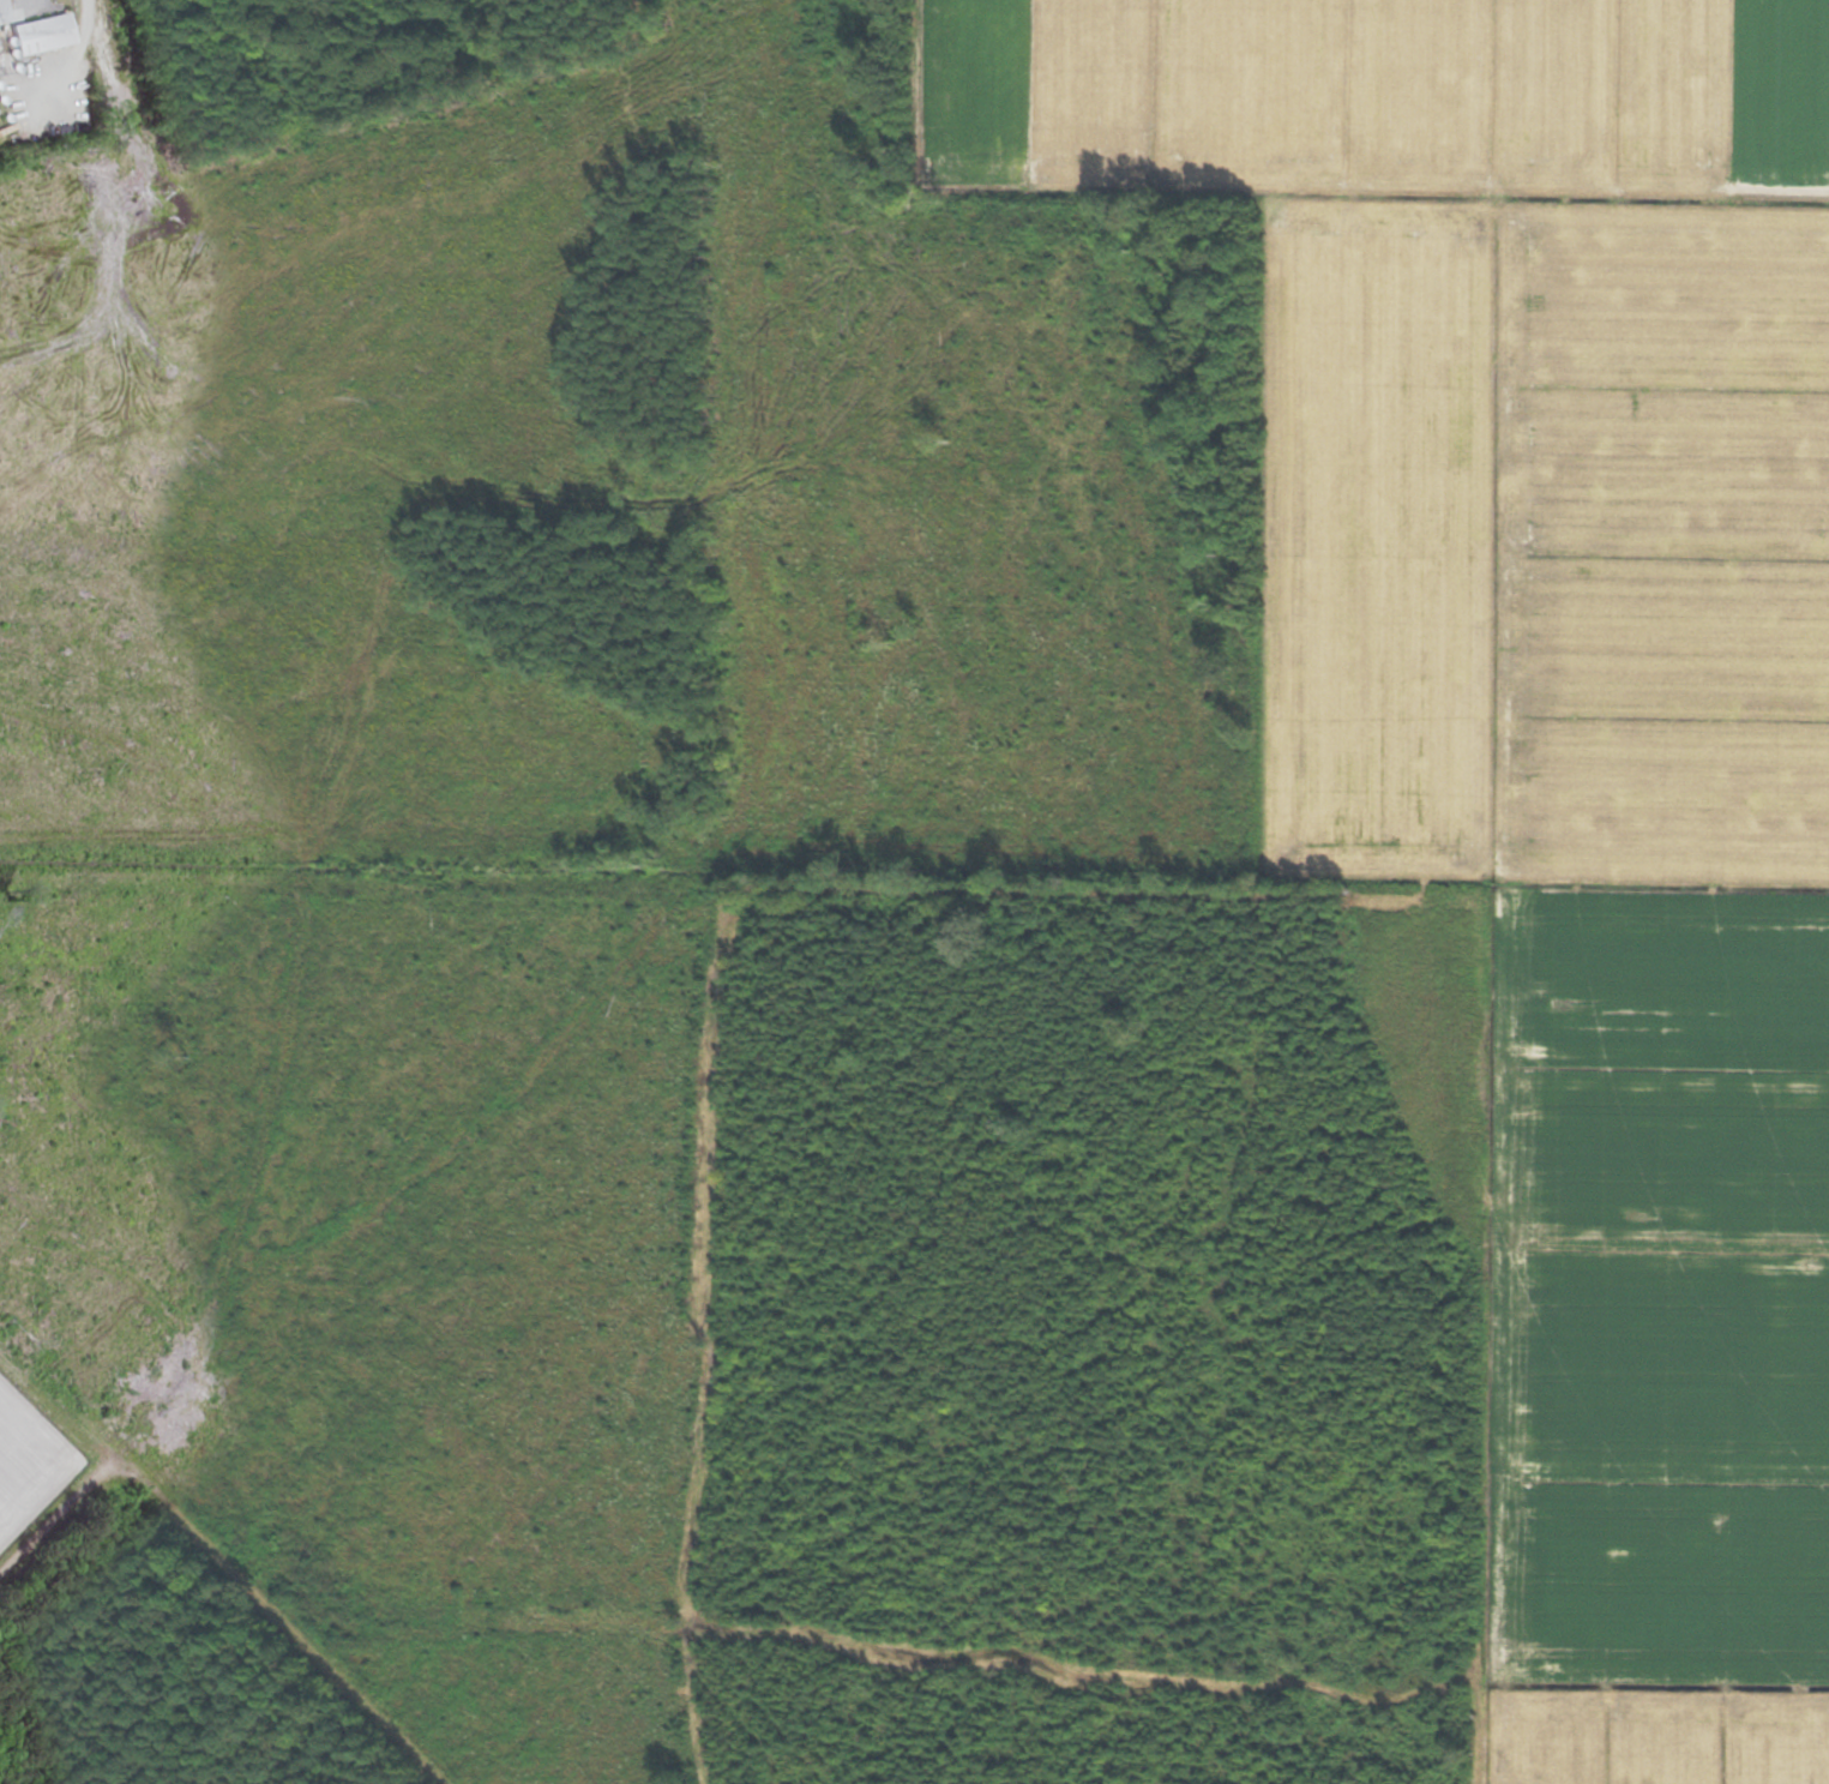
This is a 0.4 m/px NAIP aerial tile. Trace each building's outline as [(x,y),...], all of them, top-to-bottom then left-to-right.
[(6,25),(13,56),(70,44),(63,13),(6,25)]
